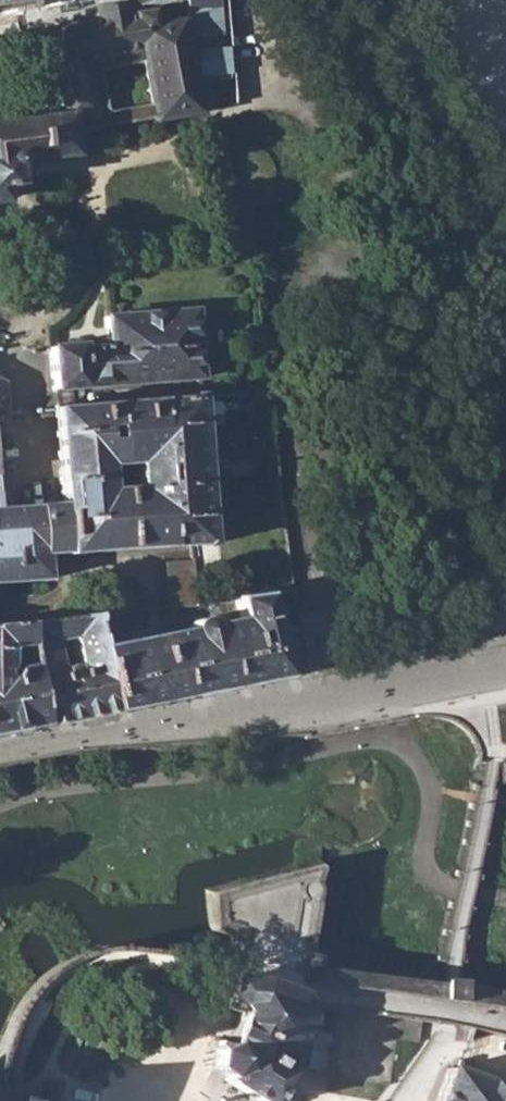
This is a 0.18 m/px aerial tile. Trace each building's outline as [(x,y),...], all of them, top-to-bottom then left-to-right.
[(2,9),(4,16),(12,14),(10,7),(45,0),(47,10),(58,8),(56,0),(0,0),(0,9),(2,9)] [(86,1),(93,0),(95,8),(98,19),(130,13),(127,0),(86,0),(86,1)] [(133,27),(173,20),(170,6),(130,13),(98,19),(47,28),(63,111),(65,111),(68,126),(69,136),(85,133),(91,132),(89,122),(78,60),(137,50),(133,27)] [(180,19),(173,20),(133,27),(137,50),(140,64),(147,103),(149,112),(150,121),(151,123),(153,123),(197,115),(180,19)] [(91,131),(150,121),(149,112),(147,103),(103,111),(96,72),(140,64),(137,50),(78,60),(89,122),(91,131)] [(69,136),(68,126),(65,111),(63,111),(0,120),(0,182),(2,183),(7,180),(14,176),(13,166),(47,161),(73,158),(71,150),(69,136)] [(192,312),(104,319),(106,345),(49,349),(52,389),(197,378),(196,366),(192,312)] [(224,364),(196,366),(197,378),(197,386),(225,384),(224,364)] [(210,545),(198,388),(54,408),(62,504),(64,504),(68,555),(71,555),(210,545)] [(0,509),(0,536),(1,536),(2,545),(0,545),(0,582),(47,579),(46,554),(65,552),(65,556),(68,555),(64,504),(62,504),(0,509)] [(153,608),(92,614),(110,711),(282,677),(274,604),(271,593),(234,598),(238,618),(210,623),(206,619),(197,619),(191,621),(188,629),(155,635),(153,608)] [(294,601),(274,604),(282,677),(303,672),(294,601)] [(92,614),(57,619),(60,642),(68,641),(73,665),(65,666),(75,719),(110,711),(92,614)] [(57,619),(23,622),(27,648),(29,665),(38,726),(75,719),(65,666),(56,668),(51,644),(60,642),(57,619)] [(0,624),(0,670),(3,665),(3,653),(6,649),(27,648),(23,622),(0,624)] [(38,726),(29,665),(10,668),(5,678),(0,678),(0,734),(38,726)] [(226,938),(225,961),(236,962),(246,963),(273,967),(299,970),(313,972),(314,961),(302,958),(305,938),(319,862),(293,869),(203,894),(210,933),(226,938)] [(505,1038),(505,996),(460,984),(450,983),(313,972),(299,970),(273,967),(246,963),(236,962),(233,977),(255,978),(263,981),(295,994),(299,1007),(333,1012),(422,1024),(427,1025),(445,1026),(453,1027),(460,1028),(467,1030),(505,1038)] [(231,1036),(257,1045),(289,1047),(304,1021),(299,1007),(295,994),(263,981),(255,978),(233,977),(226,1005),(240,1009),(237,1016),(235,1021),(231,1036)] [(221,1013),(237,1016),(240,1009),(226,1005),(223,1004),(221,1013)] [(390,1083),(396,1040),(421,1043),(422,1024),(333,1012),(331,1022),(339,1023),(332,1072),(332,1075),(390,1083)] [(229,1044),(228,1047),(214,1051),(214,1054),(216,1055),(213,1069),(211,1070),(218,1075),(225,1080),(240,1074),(255,1048),(257,1045),(231,1036),(229,1044)] [(223,1083),(232,1088),(255,1100),(270,1100),(284,1079),(290,1069),(289,1047),(257,1045),(255,1048),(240,1074),(225,1080),(223,1083)] [(450,1074),(439,1071),(429,1100),(505,1100),(505,1092),(450,1074)] [(16,1097),(11,1094),(12,1091),(0,1087),(0,1100),(28,1100),(16,1097)]
